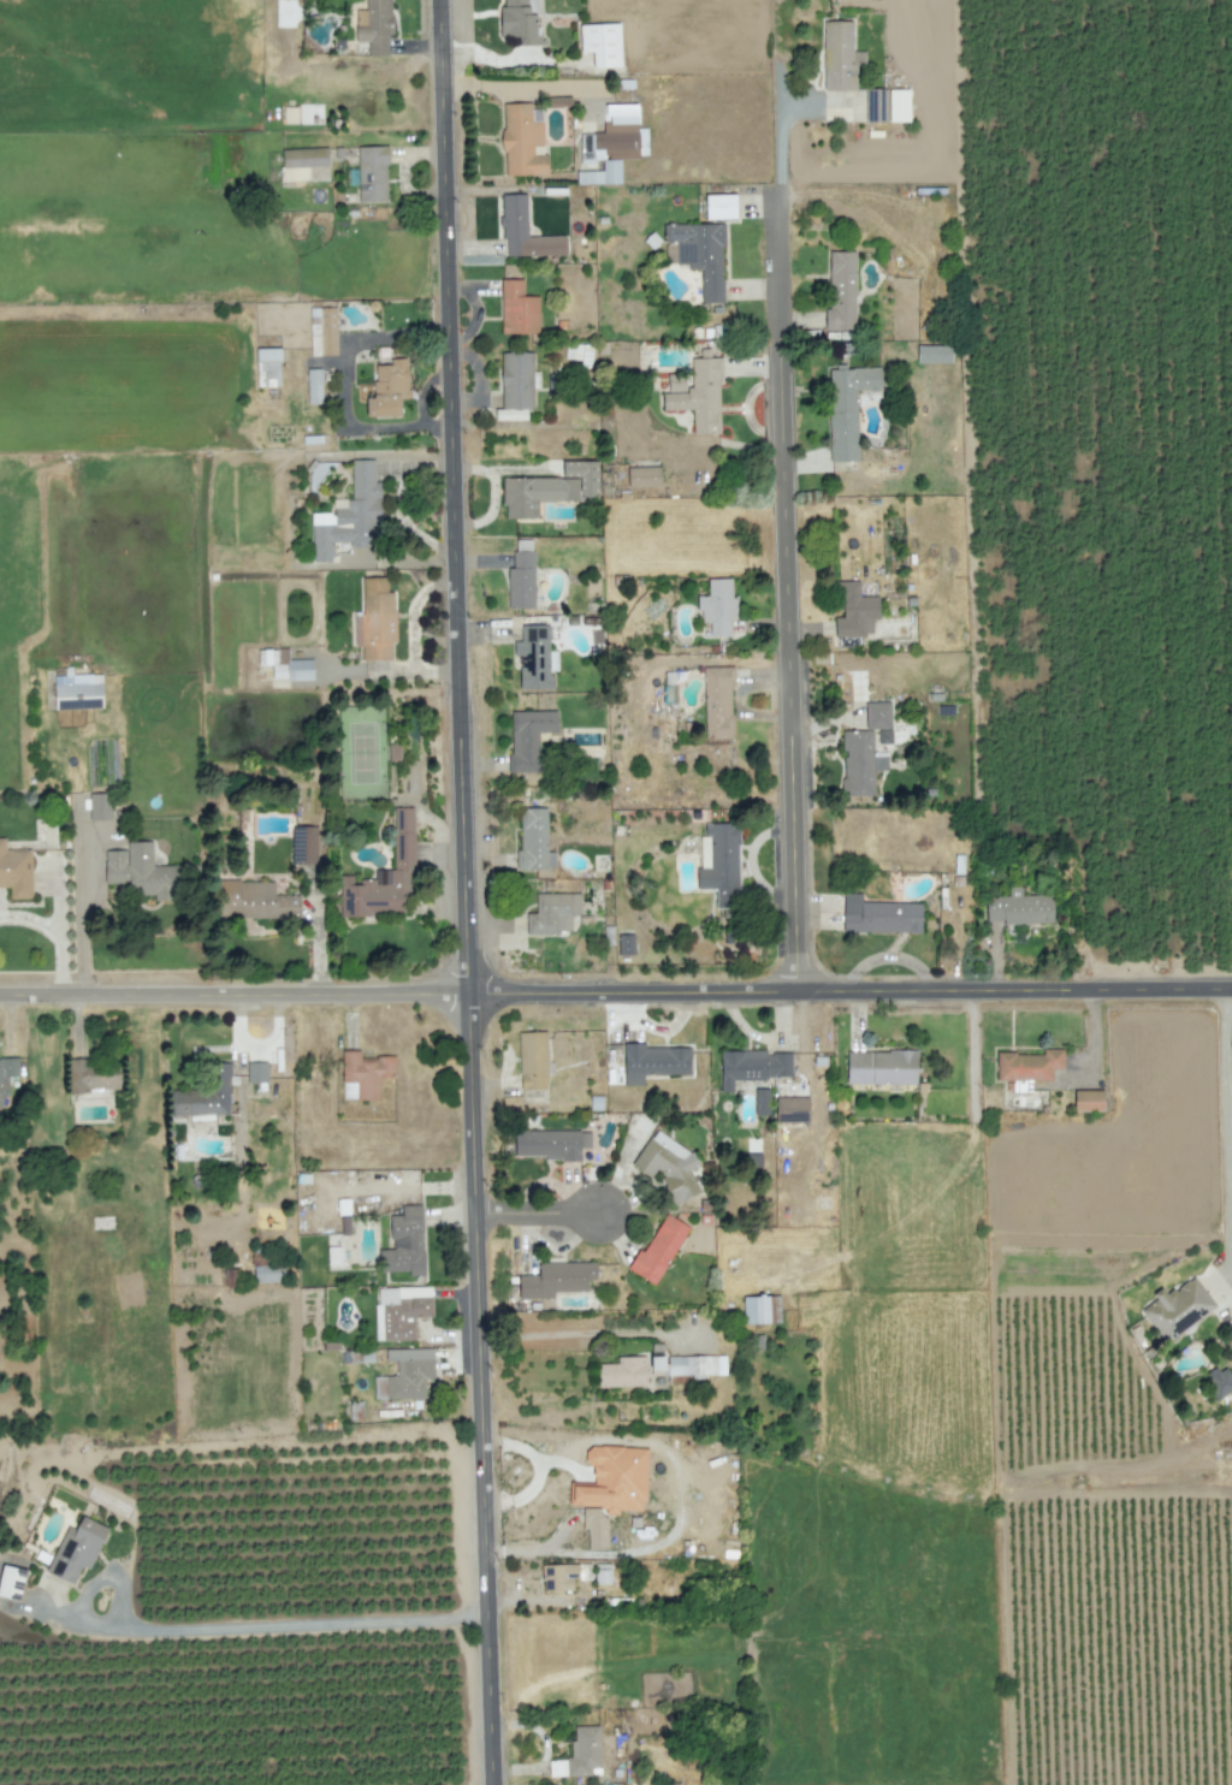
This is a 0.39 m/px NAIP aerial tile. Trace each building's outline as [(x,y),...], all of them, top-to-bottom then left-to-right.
[(356,42),(368,42),(368,56),(388,55),(387,34),(393,34),(392,0),(366,0),(366,9),(355,10),(356,42)] [(518,36),(518,46),(540,45),(540,35),(536,35),(536,2),(530,2),(530,0),(504,0),(504,6),(500,6),(500,36),(518,36)] [(823,90),(857,90),(857,66),(865,66),(865,51),(852,51),(852,21),(824,21),(823,90)] [(594,67),(621,66),(620,23),(579,25),(580,52),(593,52),(594,67)] [(866,89),(865,122),(888,122),(888,89),(866,89)] [(910,121),(910,90),(889,90),(889,121),(910,121)] [(504,175),(548,174),(547,154),(534,155),(534,146),(543,146),(542,123),(531,123),(530,103),(503,104),(504,175)] [(621,183),(621,159),(639,159),(638,104),(607,105),(607,123),(603,123),(603,133),(580,133),(580,163),(602,163),(602,171),(577,171),(577,184),(621,183)] [(283,107),(283,124),(298,124),(298,107),(283,107)] [(358,202),(388,202),(386,146),(357,146),(358,202)] [(328,180),(327,148),(281,149),(281,182),(328,180)] [(566,235),(527,236),(526,194),(502,195),(504,256),(566,255),(566,235)] [(705,195),(705,219),(736,219),(736,194),(705,195)] [(702,303),(723,303),(722,223),(664,224),(665,264),(689,263),(689,270),(701,270),(702,303)] [(828,251),(829,309),(824,309),(824,330),(855,330),(854,251),(828,251)] [(501,333),(538,333),(538,296),(523,296),(523,279),(501,279),(501,333)] [(336,307),(309,308),(310,356),(337,355),(336,307)] [(581,359),(580,367),(593,367),(593,345),(566,344),(565,359),(581,359)] [(951,363),(951,345),(917,345),(917,363),(951,363)] [(279,348),(256,348),(257,386),(280,386),(279,348)] [(495,419),(527,420),(527,408),(533,408),(534,353),(502,352),(501,410),(495,409),(495,419)] [(693,434),(720,434),(719,357),(691,358),(692,386),(685,386),(685,374),(668,374),(668,392),(662,392),(662,410),(693,410),(693,434)] [(408,358),(389,358),(390,365),(374,365),(375,398),(366,398),(366,417),(399,416),(399,399),(409,399),(408,358)] [(830,461),(858,461),(857,391),(881,390),(881,367),(828,368),(830,461)] [(322,403),(321,369),(307,369),(308,403),(322,403)] [(312,562),(333,562),(332,543),(350,542),(350,547),(381,547),(379,482),(375,482),(375,459),(351,460),(352,498),(333,499),(334,513),(311,513),(312,562)] [(503,477),(502,506),(507,506),(507,518),(538,518),(538,499),(598,499),(598,461),(562,461),(562,478),(503,477)] [(628,487),(660,486),(660,466),(627,467),(628,487)] [(534,551),(512,551),(513,567),(507,567),(508,608),(535,608),(534,551)] [(362,578),(363,614),(355,614),(355,647),(362,646),(362,660),(392,659),(392,643),(396,643),(395,592),(388,592),(387,577),(362,578)] [(731,578),(708,579),(708,595),(697,596),(697,612),(701,611),(702,623),(710,622),(710,636),(730,635),(729,616),(736,616),(735,596),(732,596),(731,578)] [(835,637),(872,636),(872,619),(879,619),(878,596),(859,596),(859,580),(839,581),(840,617),(834,617),(835,637)] [(313,679),(313,659),(288,660),(287,649),(258,649),(258,665),(272,665),(272,680),(313,679)] [(731,666),(703,667),(705,739),(733,738),(731,666)] [(54,676),(54,709),(102,708),(101,674),(69,675),(54,676)] [(890,701),(865,702),(865,729),(878,729),(878,744),(892,744),(890,701)] [(511,772),(538,771),(538,733),(556,732),(556,710),(510,711),(511,772)] [(874,795),(874,771),(887,771),(887,756),(873,756),(873,730),(841,731),(842,750),(843,796),(874,795)] [(389,760),(400,761),(401,744),(390,743),(389,760)] [(112,820),(111,793),(89,794),(89,820),(112,820)] [(340,917),(371,916),(371,913),(414,912),(413,807),(393,808),(394,869),(375,869),(375,879),(360,880),(360,884),(353,884),(353,876),(339,876),(340,917)] [(516,869),(555,869),(554,852),(547,852),(546,808),(520,808),(521,851),(516,851),(516,869)] [(697,889),(715,889),(715,908),(740,908),(738,822),(704,823),(704,836),(699,836),(700,868),(696,868),(697,889)] [(5,849),(5,838),(0,838),(0,887),(10,887),(10,899),(32,898),(31,849),(5,849)] [(105,883),(129,883),(129,895),(154,895),(154,901),(175,901),(175,865),(152,865),(152,842),(127,842),(127,850),(105,851),(105,883)] [(274,881),(216,881),(216,918),(299,918),(299,895),(274,895),(274,881)] [(1002,924),(1054,923),(1053,895),(1022,895),(1021,887),(1009,887),(1009,896),(986,897),(986,920),(1002,920),(1002,924)] [(580,893),(536,893),(536,913),(526,913),(526,933),(571,933),(571,915),(581,915),(580,893)] [(921,932),(921,903),(861,902),(861,893),(843,893),(843,931),(921,932)] [(633,934),(618,935),(619,955),(634,954),(633,934)] [(547,1089),(546,1031),(519,1032),(520,1090),(547,1089)] [(690,1047),(644,1047),(643,1043),(623,1043),(624,1086),(643,1085),(643,1075),(690,1074),(690,1047)] [(996,1054),(997,1081),(1052,1080),(1052,1069),(1064,1069),(1063,1048),(1043,1049),(1043,1053),(996,1054)] [(394,1057),(360,1057),(360,1050),(342,1050),(342,1099),(379,1099),(379,1077),(394,1077),(394,1057)] [(791,1053),(767,1053),(767,1050),(720,1051),(720,1092),(733,1092),(733,1079),(791,1079),(791,1053)] [(917,1051),(847,1050),(846,1083),(916,1085),(917,1051)] [(69,1058),(69,1090),(120,1091),(121,1068),(91,1067),(92,1059),(69,1058)] [(9,1107),(9,1077),(19,1077),(18,1059),(0,1059),(0,1107),(9,1107)] [(170,1091),(172,1116),(231,1114),(229,1062),(207,1063),(209,1089),(170,1091)] [(247,1083),(267,1083),(267,1062),(247,1063),(247,1083)] [(754,1114),(769,1115),(769,1089),(755,1088),(754,1114)] [(1103,1111),(1104,1090),(1074,1090),(1074,1110),(1103,1111)] [(776,1097),(776,1122),(808,1121),(808,1096),(776,1097)] [(515,1159),(580,1158),(580,1148),(590,1148),(590,1130),(515,1130),(515,1159)] [(632,1165),(651,1177),(651,1178),(686,1200),(695,1185),(688,1180),(701,1159),(654,1130),(632,1165)] [(760,1170),(761,1154),(746,1154),(746,1169),(760,1170)] [(422,1205),(401,1205),(401,1215),(390,1215),(391,1249),(379,1249),(379,1272),(409,1271),(409,1276),(423,1276),(422,1205)] [(688,1227),(665,1214),(644,1253),(638,1249),(627,1269),(656,1285),(688,1227)] [(538,1263),(538,1275),(519,1276),(519,1298),(554,1298),(554,1292),(587,1291),(587,1279),(596,1279),(595,1262),(538,1263)] [(283,1266),(254,1266),(254,1282),(283,1281),(283,1266)] [(1215,1307),(1194,1279),(1167,1297),(1162,1289),(1154,1297),(1156,1301),(1142,1311),(1143,1316),(1166,1345),(1215,1307)] [(376,1340),(415,1340),(415,1316),(433,1316),(433,1297),(412,1297),(412,1288),(376,1288),(376,1340)] [(770,1323),(780,1323),(779,1295),(769,1296),(770,1323)] [(744,1324),(769,1323),(768,1296),(743,1297),(744,1324)] [(385,1349),(386,1361),(396,1361),(397,1376),(374,1377),(374,1400),(425,1398),(425,1379),(434,1379),(433,1348),(385,1349)] [(666,1356),(650,1356),(651,1377),(704,1375),(726,1375),(726,1355),(666,1356)] [(645,1356),(617,1357),(618,1363),(598,1364),(599,1387),(646,1386),(645,1356)] [(1227,1365),(1205,1374),(1215,1398),(1231,1392),(1231,1377),(1227,1365)] [(647,1448),(586,1446),(586,1464),(593,1465),(593,1483),(571,1482),(571,1505),(605,1507),(604,1515),(618,1515),(619,1510),(645,1511),(647,1448)] [(583,1507),(583,1530),(587,1530),(588,1549),(606,1549),(606,1507),(583,1507)] [(67,1526),(46,1572),(74,1584),(81,1566),(89,1570),(108,1528),(82,1516),(76,1530),(67,1526)] [(3,1564),(0,1576),(0,1596),(19,1601),(26,1571),(3,1564)] [(542,1565),(543,1591),(573,1591),(573,1577),(578,1577),(577,1564),(542,1565)] [(610,1582),(609,1564),(595,1565),(596,1583),(610,1582)] [(574,1726),(575,1740),(571,1740),(571,1759),(549,1760),(549,1776),(591,1775),(590,1768),(601,1767),(599,1725),(574,1726)]
